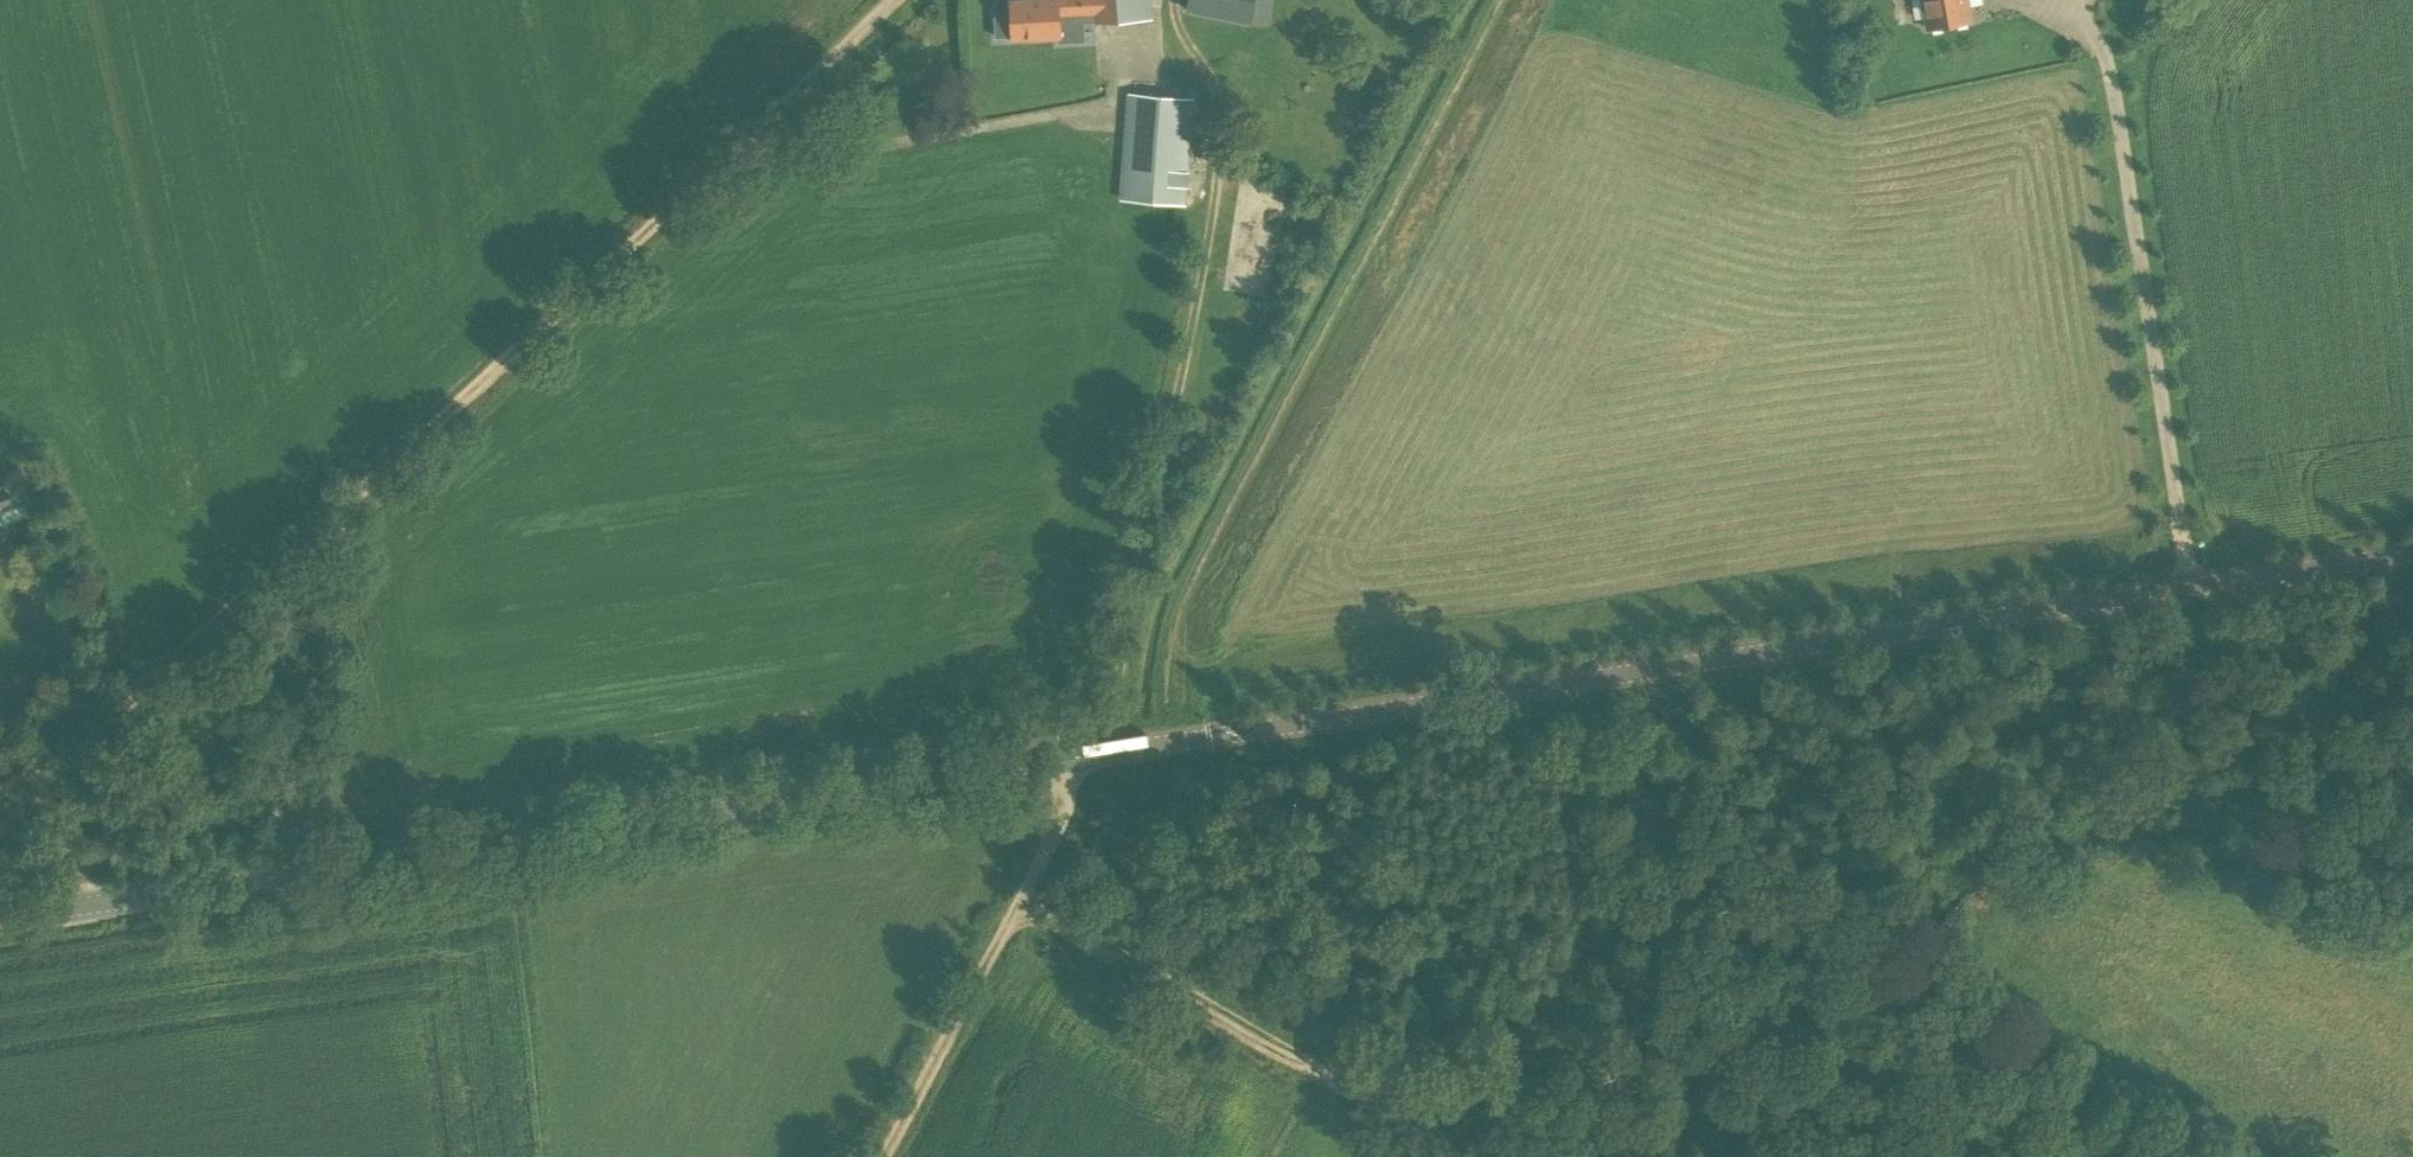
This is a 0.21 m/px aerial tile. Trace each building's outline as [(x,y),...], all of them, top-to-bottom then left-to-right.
[(1153,19),(1152,0),(1012,0),(1014,38),(1060,36),(1059,16),(1096,14),(1097,22),(1153,19)] [(1255,0),(1190,0),(1188,10),(1251,22),(1255,0)] [(1969,0),(1923,0),(1928,28),(1973,20),(1969,0)] [(1187,206),(1195,98),(1129,93),(1121,199),(1187,206)] [(7,475),(0,478),(0,508),(0,509),(29,497),(23,481),(11,486),(7,475)]
